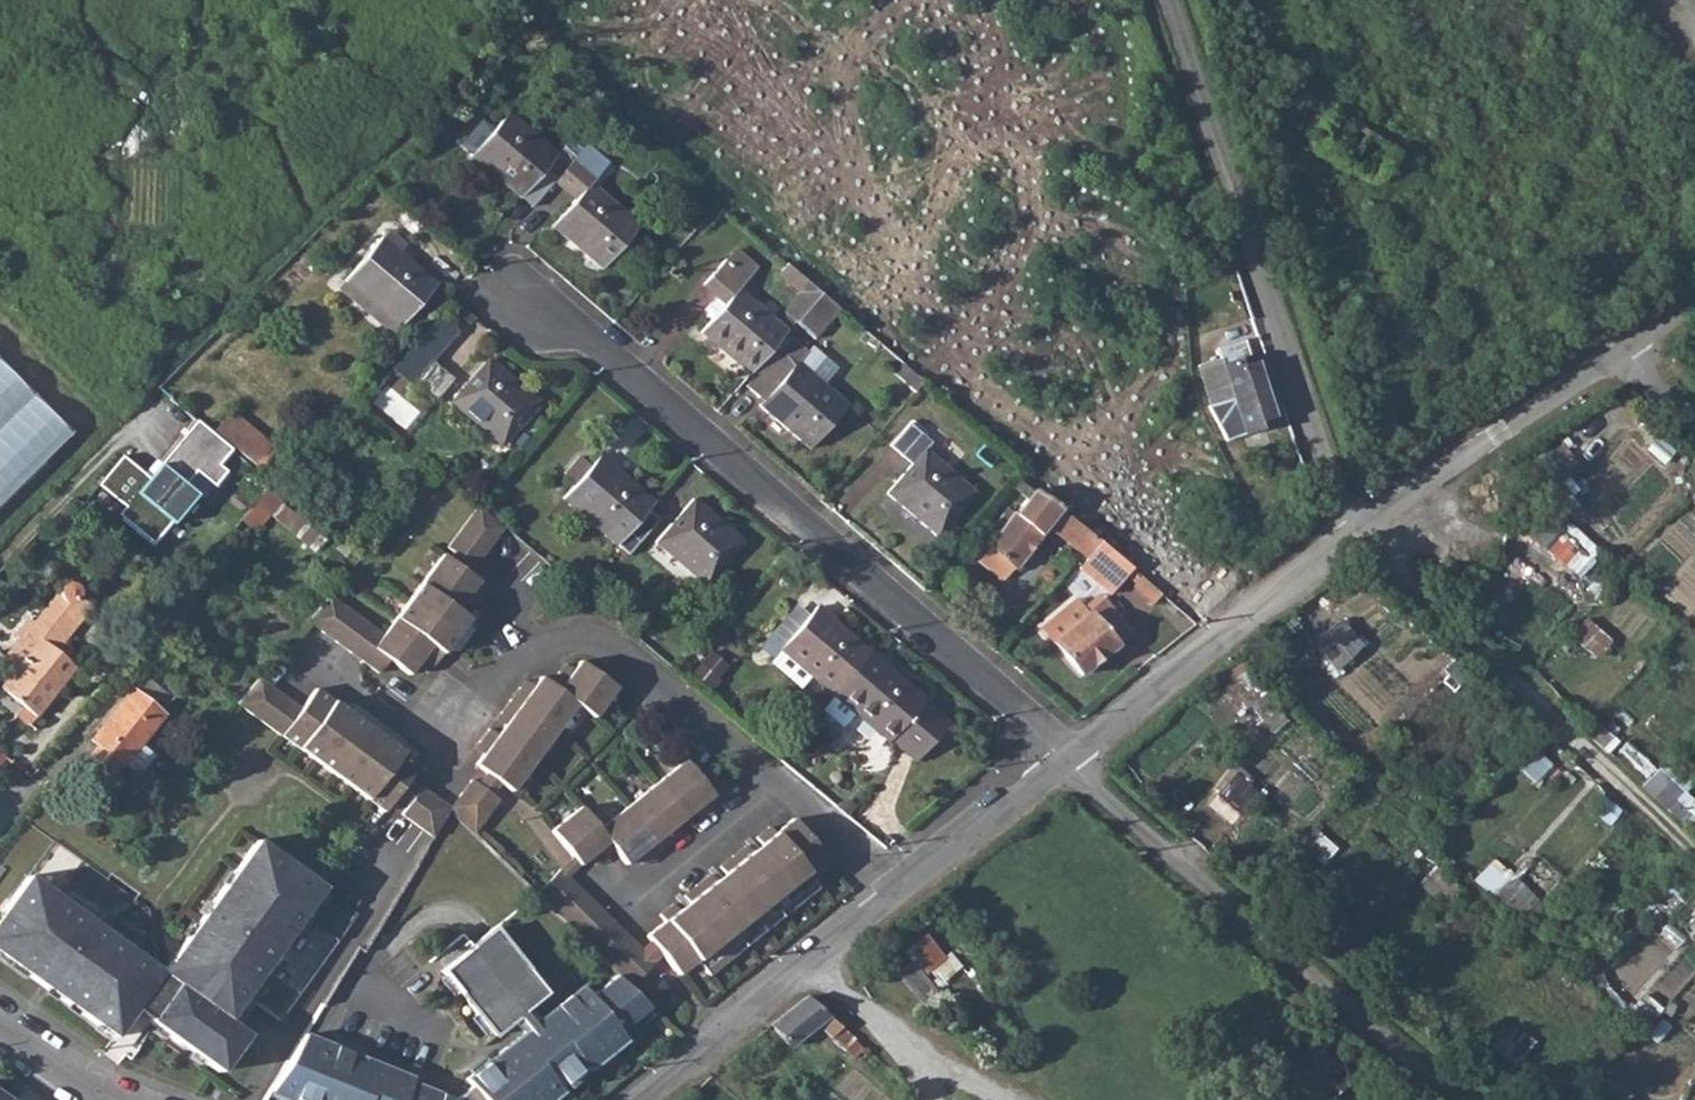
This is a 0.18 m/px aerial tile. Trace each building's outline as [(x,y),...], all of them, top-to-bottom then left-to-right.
[(472,151),(519,193),(544,166),(556,176),(575,153),(564,143),(557,152),(509,109),(472,151)] [(553,222),(600,264),(637,222),(590,181),(597,173),(575,153),(556,176),(577,195),(553,222)] [(406,240),(388,224),(382,231),(400,247),(406,240)] [(397,320),(398,321),(435,278),(400,247),(382,231),(344,273),(346,274),(397,320)] [(735,245),(725,255),(737,266),(727,276),(737,285),(756,264),(735,245)] [(786,327),(737,285),(727,276),(737,266),(725,255),(704,279),(725,298),(700,327),(749,370),(786,327)] [(397,320),(346,274),(340,281),(391,327),(397,320)] [(786,304),(798,314),(820,289),(808,279),(786,304)] [(795,317),(814,334),(839,307),(820,289),(798,314),(795,317)] [(435,313),(391,364),(431,398),(451,374),(429,356),(452,329),(435,313)] [(759,402),(808,444),(845,403),(796,360),(806,348),(789,334),(745,382),(763,398),(759,402)] [(1218,349),(1219,355),(1230,385),(1235,401),(1219,423),(1225,440),(1275,421),(1254,356),(1250,357),(1244,340),(1218,349)] [(451,397),(500,439),(535,397),(487,355),(451,397)] [(1221,389),(1230,385),(1219,355),(1204,360),(1212,382),(1221,389)] [(0,366),(0,508),(71,437),(0,366)] [(233,408),(215,430),(262,467),(280,445),(233,408)] [(124,504),(118,511),(152,540),(194,490),(184,482),(196,469),(214,484),(226,468),(218,462),(231,447),(197,417),(149,475),(123,452),(98,482),(124,504)] [(888,490),(937,533),(973,491),(925,448),(932,440),(911,422),(892,444),(913,462),(888,490)] [(560,491),(614,538),(625,526),(644,504),(651,496),(597,449),(588,460),(578,451),(562,467),(573,477),(560,491)] [(194,490),(202,497),(214,484),(196,469),(184,482),(194,490)] [(260,505),(309,546),(313,542),(318,546),(328,533),(275,487),(260,505)] [(1080,550),(1088,557),(1101,541),(1079,522),(1033,490),(987,544),(991,548),(1013,567),(1015,568),(1047,527),(1078,551),(1080,550)] [(654,536),(702,579),(739,537),(690,495),(654,536)] [(448,548),(455,553),(468,561),(475,566),(505,526),(480,504),(448,548)] [(644,504),(625,526),(636,536),(655,514),(644,504)] [(1550,550),(1567,533),(1548,513),(1531,530),(1550,550)] [(1132,567),(1101,541),(1088,557),(1078,568),(1109,594),(1132,567)] [(1013,567),(991,548),(980,561),(1002,580),(1013,567)] [(443,553),(422,583),(458,609),(464,600),(470,593),(481,601),(490,588),(463,568),(451,559),(443,553)] [(455,553),(451,559),(463,568),(468,561),(455,553)] [(422,583),(385,634),(366,660),(383,672),(391,659),(412,674),(419,664),(425,656),(435,664),(449,646),(475,609),(464,600),(458,609),(422,583)] [(309,619),(366,660),(385,634),(330,593),(309,619)] [(475,609),(481,601),(470,593),(464,600),(475,609)] [(1054,642),(1089,613),(1077,598),(1042,627),(1054,642)] [(1,687),(36,716),(75,667),(56,652),(80,622),(52,600),(6,658),(18,667),(1,687)] [(1054,642),(1081,674),(1116,644),(1113,641),(1127,631),(1103,600),(1089,613),(1054,642)] [(780,647),(833,694),(870,651),(816,605),(804,619),(780,647)] [(780,647),(804,619),(792,608),(760,644),(772,656),(780,647)] [(484,615),(475,609),(449,646),(456,651),(484,615)] [(1342,617),(1312,642),(1336,671),(1366,646),(1342,617)] [(1599,658),(1614,639),(1587,617),(1572,635),(1599,658)] [(710,651),(695,675),(715,688),(731,664),(710,651)] [(888,739),(914,761),(947,722),(870,651),(833,694),(886,741),(888,739)] [(429,672),(435,664),(425,656),(419,664),(429,672)] [(560,672),(550,685),(578,705),(595,717),(617,688),(581,662),(573,671),(568,678),(560,672)] [(565,666),(560,672),(568,678),(573,671),(565,666)] [(238,702),(284,735),(303,708),(260,676),(238,702)] [(87,761),(111,780),(165,713),(161,711),(172,697),(148,677),(138,690),(135,689),(92,742),(99,747),(87,761)] [(512,702),(520,709),(556,735),(578,705),(550,685),(542,680),(536,688),(530,694),(522,689),(512,702)] [(527,681),(522,689),(530,694),(536,688),(527,681)] [(388,811),(399,796),(410,782),(423,764),(418,760),(346,709),(317,689),(303,708),(284,735),(388,811)] [(351,701),(346,709),(418,760),(423,753),(351,701)] [(498,721),(492,730),(536,763),(556,735),(520,709),(512,719),(507,726),(498,721)] [(503,714),(498,721),(507,726),(512,719),(503,714)] [(478,765),(489,773),(502,783),(514,792),(536,763),(492,730),(482,743),(490,749),(485,754),(478,765)] [(477,749),(485,754),(490,749),(482,743),(477,749)] [(1691,822),(1694,816),(1694,799),(1685,793),(1694,779),(1665,760),(1644,790),(1691,822)] [(684,761),(657,784),(685,818),(694,811),(699,807),(707,814),(732,794),(711,767),(698,777),(684,761)] [(1233,767),(1215,792),(1245,814),(1263,788),(1233,767)] [(489,773),(481,785),(494,795),(502,783),(489,773)] [(472,779),(452,808),(476,831),(499,799),(494,795),(481,785),(472,779)] [(399,796),(412,805),(423,790),(410,782),(399,796)] [(657,784),(629,807),(663,850),(675,839),(669,832),(675,826),(685,818),(657,784)] [(425,788),(423,790),(412,805),(405,815),(434,836),(452,808),(425,788)] [(629,807),(598,832),(614,852),(626,866),(637,858),(643,852),(650,860),(663,850),(629,807)] [(700,819),(707,814),(699,807),(694,811),(700,819)] [(552,832),(573,858),(580,866),(588,860),(595,854),(602,862),(614,852),(598,832),(580,808),(552,832)] [(791,820),(773,834),(805,874),(823,859),(791,820)] [(681,835),(675,826),(669,832),(675,839),(681,835)] [(744,847),(733,857),(781,918),(817,889),(805,874),(773,834),(767,829),(755,839),(760,845),(751,853),(744,847)] [(219,1074),(246,1036),(226,1020),(323,889),(258,842),(160,972),(28,876),(0,914),(0,958),(112,1039),(133,1011),(219,1074)] [(644,866),(650,860),(643,852),(637,858),(644,866)] [(595,868),(602,862),(595,854),(588,860),(595,868)] [(1513,921),(1538,899),(1500,856),(1475,877),(1513,921)] [(709,875),(697,887),(746,947),(781,918),(733,857),(720,868),(724,873),(714,882),(709,875)] [(573,858),(559,869),(568,878),(580,866),(573,858)] [(642,951),(568,878),(559,869),(537,892),(618,973),(631,986),(654,963),(642,951)] [(659,916),(664,922),(695,962),(709,977),(746,947),(697,887),(683,897),(688,903),(685,906),(678,911),(673,906),(659,916)] [(647,937),(651,941),(662,954),(679,976),(695,962),(664,922),(647,937)] [(495,927),(444,967),(495,1033),(547,991),(495,927)] [(933,934),(894,965),(923,1001),(962,970),(933,934)] [(651,941),(642,951),(654,963),(662,954),(651,941)] [(618,973),(590,995),(582,985),(469,1075),(475,1082),(457,1096),(412,1079),(414,1075),(366,1057),(364,1063),(350,1057),(352,1051),(306,1034),(272,1089),(300,1099),(547,1099),(562,1088),(559,1085),(584,1064),(587,1068),(625,1038),(619,1032),(651,1006),(631,986),(618,973)] [(792,1043),(810,1029),(817,1023),(825,1030),(833,1036),(841,1027),(806,996),(772,1024),(787,1042),(792,1043)] [(1519,1063),(1535,1040),(1502,1018),(1487,1041),(1519,1063)] [(818,1037),(825,1030),(817,1023),(810,1029),(818,1037)] [(860,1050),(865,1055),(869,1050),(863,1047),(860,1050)]
